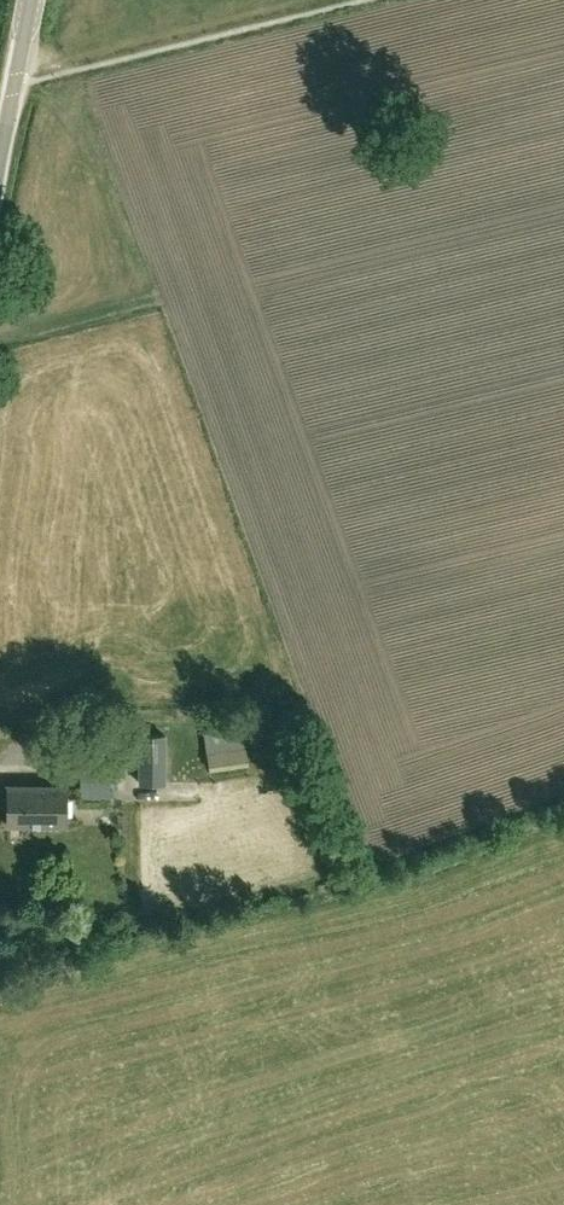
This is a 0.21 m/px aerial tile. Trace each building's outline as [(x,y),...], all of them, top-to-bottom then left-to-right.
[(246,749),(243,727),(205,733),(208,754),(246,749)] [(165,783),(166,735),(139,734),(138,783),(165,783)] [(109,798),(111,752),(82,752),(80,797),(109,798)] [(66,824),(67,785),(8,785),(7,823),(66,824)]
